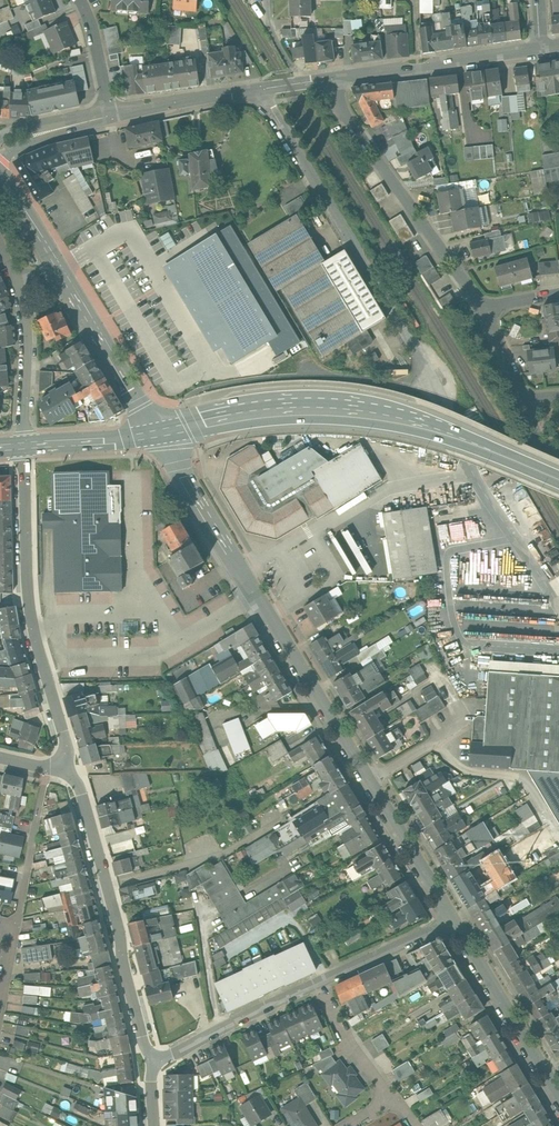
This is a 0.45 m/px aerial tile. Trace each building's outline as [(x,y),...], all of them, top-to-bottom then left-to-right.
[(25,4),(32,21),(33,22),(39,19),(56,12),(51,0),(34,0),(25,4)] [(111,10),(149,13),(150,0),(112,0),(111,10)] [(175,8),(196,10),(197,0),(176,0),(175,8)] [(291,17),(310,16),(310,0),(291,0),(291,17)] [(379,8),(392,8),(392,0),(379,0),(379,8)] [(420,13),(433,13),(433,6),(433,0),(420,0),(420,13)] [(490,5),(483,6),(484,23),(478,23),(478,29),(479,45),(493,43),(491,25),(491,11),(490,7),(490,5)] [(9,6),(3,8),(8,20),(14,18),(9,7),(9,6)] [(472,7),(461,8),(461,9),(463,16),(470,15),(473,15),(472,7)] [(517,7),(510,8),(512,22),(505,23),(507,41),(521,39),(517,7)] [(458,8),(449,9),(450,13),(451,20),(460,19),(458,8)] [(496,10),(491,11),(491,25),(493,43),(507,41),(505,23),(495,25),(498,19),(497,10),(496,10)] [(440,23),(431,24),(435,52),(455,49),(451,26),(451,20),(450,13),(441,14),(444,29),(446,29),(446,33),(441,33),(440,23)] [(472,30),(470,15),(463,16),(464,24),(467,47),(479,45),(478,29),(472,30)] [(32,21),(25,25),(28,31),(34,29),(41,25),(39,19),(33,22),(32,21)] [(383,19),(376,20),(378,33),(385,31),(384,26),(383,19)] [(354,35),(352,20),(344,20),(344,35),(354,35)] [(67,22),(58,26),(57,25),(55,26),(55,27),(48,30),(44,32),(44,33),(54,54),(76,44),(76,43),(74,44),(66,23),(67,23),(67,22)] [(430,23),(420,25),(421,29),(424,53),(435,52),(431,24),(430,23)] [(41,25),(34,29),(36,36),(44,33),(44,32),(48,30),(46,24),(41,25)] [(464,24),(451,26),(455,49),(467,47),(464,24)] [(403,25),(384,26),(385,31),(387,31),(387,36),(406,34),(406,26),(403,25)] [(117,26),(104,29),(108,49),(121,46),(117,26)] [(182,27),(169,26),(168,44),(181,45),(182,27)] [(205,28),(199,29),(201,41),(208,40),(206,28),(205,28)] [(291,29),(282,29),(283,38),(297,36),(296,29),(291,29)] [(331,32),(323,34),(324,42),(315,43),(318,62),(326,61),(327,63),(333,62),(333,60),(335,60),(331,32)] [(406,34),(387,36),(389,57),(408,56),(406,34)] [(309,35),(302,36),(304,48),(293,49),(295,59),(306,58),(306,64),(318,62),(315,43),(314,35),(313,35),(309,35)] [(372,40),(355,42),(355,45),(352,46),(355,64),(383,60),(379,35),(371,36),(372,40)] [(121,46),(108,49),(110,55),(118,53),(124,52),(122,46),(121,46)] [(235,54),(234,47),(224,49),(224,52),(228,75),(230,75),(233,77),(236,76),(238,74),(243,73),(242,65),(241,54),(240,54),(235,54)] [(253,63),(246,51),(240,52),(240,54),(241,54),(242,65),(253,63)] [(224,52),(208,54),(210,69),(211,68),(212,78),(214,77),(215,79),(220,78),(221,76),(228,75),(224,52)] [(169,63),(173,90),(200,86),(197,60),(169,63)] [(535,66),(538,97),(558,94),(558,62),(535,66)] [(173,90),(169,63),(143,67),(146,93),(173,90)] [(83,64),(71,67),(73,73),(85,71),(83,64)] [(143,65),(125,66),(128,96),(146,93),(143,67),(143,65)] [(528,67),(514,69),(518,93),(528,92),(527,84),(530,84),(528,67)] [(499,70),(484,72),(487,96),(502,94),(499,70)] [(85,71),(73,73),(74,79),(86,77),(85,71)] [(484,72),(464,75),(468,101),(488,98),(487,96),(484,72)] [(457,75),(444,77),(446,95),(448,113),(449,116),(455,115),(452,94),(460,93),(457,75)] [(86,77),(74,79),(74,81),(75,86),(87,83),(86,77)] [(444,77),(430,79),(432,97),(440,96),(443,111),(446,111),(446,113),(448,113),(446,95),(444,77)] [(428,79),(392,83),(394,98),(396,99),(400,109),(431,105),(428,79)] [(63,86),(40,91),(39,89),(28,91),(28,94),(33,115),(79,105),(77,92),(75,86),(74,81),(63,84),(63,86)] [(87,83),(75,86),(77,92),(89,89),(87,83)] [(392,83),(374,85),(379,105),(394,98),(392,83)] [(358,104),(360,103),(364,112),(379,105),(374,85),(352,88),(358,104)] [(4,101),(0,101),(0,108),(0,118),(10,118),(11,101),(11,94),(11,87),(4,87),(4,101)] [(28,94),(23,94),(23,93),(15,93),(15,94),(11,94),(11,101),(10,118),(20,118),(20,117),(26,117),(26,115),(33,115),(28,94)] [(517,95),(509,96),(511,113),(519,112),(517,95)] [(509,96),(502,96),(503,113),(511,113),(509,96)] [(379,105),(364,112),(371,127),(384,121),(386,125),(403,117),(400,109),(396,99),(394,98),(379,105)] [(448,113),(446,113),(446,111),(443,111),(444,119),(442,119),(443,130),(451,129),(449,116),(448,113)] [(455,115),(449,116),(451,129),(458,128),(456,115),(455,115)] [(403,117),(386,125),(392,137),(408,131),(403,117)] [(159,121),(126,129),(129,149),(163,141),(159,121)] [(408,131),(392,137),(401,154),(414,148),(408,131)] [(89,137),(57,144),(71,168),(72,169),(95,164),(89,137)] [(50,145),(26,155),(15,163),(39,201),(53,192),(48,183),(60,175),(71,168),(57,144),(50,145)] [(493,144),(486,145),(487,158),(494,158),(493,144)] [(473,147),(464,148),(465,161),(474,160),(473,147)] [(436,165),(427,148),(417,153),(415,148),(414,148),(401,154),(396,157),(401,167),(408,163),(417,179),(431,172),(429,169),(436,165)] [(192,173),(193,190),(211,187),(210,174),(218,172),(212,150),(190,154),(190,160),(188,161),(188,160),(180,161),(181,175),(189,174),(192,173)] [(542,155),(544,169),(558,166),(558,152),(542,155)] [(544,169),(546,182),(558,180),(558,166),(544,169)] [(72,169),(71,168),(60,175),(83,214),(94,207),(72,169)] [(169,169),(142,175),(148,204),(174,199),(169,169)] [(447,177),(433,179),(434,186),(448,184),(449,184),(447,177)] [(449,184),(448,184),(449,191),(458,189),(458,191),(477,187),(476,180),(449,184)] [(389,195),(382,183),(376,187),(383,199),(389,195)] [(383,199),(376,187),(370,190),(377,202),(383,199)] [(449,191),(438,193),(442,214),(452,212),(462,210),(458,191),(458,189),(449,191)] [(302,196),(285,206),(291,217),(309,207),(302,196)] [(462,210),(452,212),(456,232),(481,227),(477,207),(462,210)] [(531,223),(551,217),(549,208),(528,214),(531,223)] [(170,212),(154,215),(156,223),(171,220),(170,212)] [(408,225),(401,214),(395,217),(402,229),(408,225)] [(297,215),(249,244),(277,291),(282,288),(323,356),(347,342),(363,333),(386,318),(345,250),(325,262),(297,215)] [(402,229),(395,217),(389,221),(396,232),(402,229)] [(415,236),(408,225),(402,229),(409,240),(415,236)] [(300,342),(230,227),(172,262),(166,266),(216,351),(224,346),(234,363),(270,342),(278,355),(300,342)] [(553,231),(548,228),(544,232),(549,236),(553,231)] [(409,240),(402,229),(396,232),(403,244),(409,240)] [(500,230),(485,234),(486,240),(501,236),(500,230)] [(168,250),(177,246),(169,232),(160,237),(168,250)] [(486,240),(470,243),(473,258),(494,253),(494,250),(506,247),(503,236),(501,236),(486,240)] [(434,267),(427,255),(421,259),(428,270),(434,267)] [(527,258),(494,267),(500,287),(533,278),(527,258)] [(428,270),(421,259),(415,262),(422,274),(428,270)] [(539,262),(540,275),(558,273),(558,260),(539,262)] [(441,278),(434,267),(428,270),(435,282),(441,278)] [(435,282),(428,270),(422,274),(429,285),(435,282)] [(450,293),(444,296),(451,308),(458,304),(450,293)] [(0,299),(0,311),(3,310),(11,307),(7,296),(0,299)] [(444,296),(438,300),(445,312),(451,308),(444,296)] [(543,305),(545,318),(558,315),(558,303),(543,305)] [(54,312),(47,315),(49,318),(40,322),(48,340),(56,337),(58,341),(71,335),(67,326),(68,324),(66,321),(64,320),(61,313),(58,314),(57,314),(56,314),(54,312)] [(545,318),(547,332),(548,332),(558,330),(558,315),(545,318)] [(0,328),(0,348),(3,347),(15,345),(13,325),(6,326),(0,328)] [(548,332),(550,342),(556,341),(558,341),(558,330),(548,332)] [(363,333),(347,342),(354,354),(372,343),(373,341),(369,335),(368,335),(365,337),(363,333)] [(77,344),(76,346),(60,356),(69,370),(75,366),(78,370),(94,360),(83,342),(82,343),(80,342),(77,344)] [(553,348),(541,350),(543,371),(555,369),(553,348)] [(541,350),(529,351),(531,372),(543,371),(541,350)] [(78,370),(75,371),(83,384),(75,388),(74,389),(77,394),(105,378),(94,360),(78,370)] [(53,372),(40,371),(39,393),(53,385),(53,372)] [(105,378),(77,394),(81,400),(92,394),(97,402),(113,392),(105,378)] [(72,384),(58,392),(57,389),(51,393),(52,395),(39,403),(51,424),(76,408),(70,399),(77,394),(74,389),(75,388),(72,384)] [(113,392),(97,402),(98,404),(108,421),(122,412),(123,409),(113,392)] [(77,394),(70,399),(76,408),(83,404),(89,407),(94,404),(97,402),(92,394),(81,400),(77,394)] [(94,404),(89,407),(90,422),(97,422),(96,408),(95,406),(94,404)] [(108,421),(98,404),(95,406),(96,408),(97,422),(108,421)] [(329,462),(312,472),(315,477),(333,507),(334,509),(382,480),(360,443),(329,462)] [(240,516),(271,499),(258,477),(270,470),(255,446),(231,460),(223,488),(240,516)] [(310,447),(280,464),(293,486),(295,489),(315,477),(312,472),(329,462),(310,447)] [(270,470),(258,477),(271,499),(293,486),(280,464),(270,470)] [(56,593),(123,591),(121,486),(109,486),(109,471),(53,472),(54,513),(54,527),(56,593)] [(0,476),(0,501),(10,501),(9,476),(0,476)] [(271,499),(240,516),(248,529),(276,536),(315,513),(317,517),(333,507),(315,477),(295,489),(293,486),(271,499)] [(0,501),(0,514),(10,514),(10,513),(10,501),(0,501)] [(420,508),(383,513),(394,579),(431,574),(420,508)] [(54,527),(54,513),(44,513),(44,527),(54,527)] [(169,513),(156,521),(156,530),(173,520),(169,513)] [(0,514),(0,525),(10,525),(10,514),(0,514)] [(180,521),(162,532),(176,555),(194,544),(180,521)] [(0,525),(0,536),(11,536),(10,525),(0,525)] [(352,529),(345,532),(369,574),(376,571),(352,529)] [(0,536),(0,548),(11,547),(11,536),(0,536)] [(334,539),(352,576),(360,573),(341,536),(334,539)] [(176,555),(169,559),(179,577),(186,573),(205,562),(204,561),(194,544),(176,555)] [(0,548),(0,559),(11,558),(11,547),(0,548)] [(0,559),(0,570),(11,570),(11,558),(0,559)] [(11,581),(11,570),(0,570),(0,582),(11,581)] [(187,574),(186,573),(179,577),(180,578),(179,582),(182,588),(186,588),(193,584),(194,581),(190,575),(187,574)] [(0,582),(0,593),(1,593),(12,594),(11,581),(0,582)] [(315,601),(328,621),(342,613),(334,599),(328,602),(324,595),(315,601)] [(328,621),(315,601),(305,607),(306,607),(312,617),(311,617),(317,628),(328,621)] [(0,608),(0,624),(17,625),(14,606),(0,608)] [(359,621),(346,629),(348,633),(362,626),(359,621)] [(252,623),(220,643),(224,650),(228,648),(239,641),(242,645),(259,635),(252,623)] [(0,624),(0,632),(1,632),(2,638),(2,639),(19,639),(17,625),(0,624)] [(233,627),(226,632),(229,637),(236,632),(233,627)] [(329,641),(325,636),(310,645),(320,662),(336,652),(333,648),(344,641),(340,634),(329,641)] [(259,635),(242,645),(249,657),(237,664),(241,671),(254,663),(270,654),(259,635)] [(352,638),(343,644),(345,647),(348,645),(353,641),(352,638)] [(19,639),(2,639),(5,650),(9,665),(26,660),(19,639)] [(376,643),(357,655),(361,662),(371,657),(380,651),(376,643)] [(320,662),(330,678),(346,668),(343,664),(355,657),(348,645),(345,647),(336,652),(320,662)] [(220,662),(232,656),(228,648),(224,650),(216,655),(220,662)] [(380,651),(371,657),(375,663),(387,656),(383,649),(380,651)] [(9,665),(5,650),(0,651),(0,664),(9,665)] [(270,654),(254,663),(259,671),(254,674),(251,673),(250,672),(244,675),(249,684),(278,667),(270,654)] [(220,662),(212,667),(221,683),(241,671),(237,664),(232,656),(220,662)] [(558,718),(558,665),(490,660),(486,716),(558,718)] [(26,662),(10,667),(11,670),(14,678),(30,674),(26,662)] [(221,683),(212,667),(210,664),(189,676),(198,697),(199,696),(221,683)] [(350,673),(333,683),(341,697),(379,673),(385,669),(381,664),(355,680),(350,673)] [(420,665),(409,672),(414,680),(424,673),(425,673),(422,668),(420,665)] [(278,667),(249,684),(253,690),(254,692),(267,685),(269,688),(285,679),(278,667)] [(0,669),(0,677),(14,678),(11,670),(0,669)] [(379,673),(341,697),(348,709),(365,698),(361,691),(366,688),(368,692),(386,681),(380,673),(379,673)] [(424,673),(414,680),(417,685),(428,679),(424,673)] [(30,674),(14,678),(16,687),(18,693),(34,688),(33,685),(30,674)] [(189,676),(173,685),(182,705),(198,697),(189,676)] [(0,677),(0,686),(16,687),(14,678),(0,677)] [(271,692),(258,700),(262,705),(274,697),(277,701),(292,691),(285,679),(269,688),(271,692)] [(249,684),(243,687),(247,694),(253,690),(249,684)] [(117,685),(99,685),(100,693),(118,692),(117,685)] [(431,685),(421,691),(428,702),(438,696),(431,685)] [(18,693),(22,707),(23,712),(39,707),(40,707),(34,688),(18,693)] [(367,702),(373,710),(380,706),(383,711),(400,701),(394,691),(386,696),(383,692),(367,702)] [(18,693),(9,694),(10,708),(22,707),(18,693)] [(82,693),(65,698),(70,716),(87,711),(86,708),(83,698),(82,693)] [(96,694),(83,698),(86,708),(99,704),(96,694)] [(198,697),(182,705),(184,709),(202,709),(204,707),(199,696),(198,697)] [(438,696),(428,703),(423,706),(429,717),(446,707),(439,696),(438,696)] [(254,698),(248,701),(250,706),(258,706),(254,698)] [(411,700),(397,708),(403,718),(414,711),(417,709),(411,700)] [(361,728),(379,717),(376,712),(375,713),(373,710),(367,702),(350,712),(361,728)] [(107,703),(100,707),(101,715),(109,715),(110,715),(107,703)] [(417,709),(414,711),(421,722),(429,717),(423,706),(417,709)] [(39,707),(23,712),(24,718),(27,719),(41,715),(39,707)] [(87,711),(70,716),(75,731),(91,726),(89,719),(87,711)] [(101,715),(87,712),(87,711),(89,719),(94,718),(95,723),(109,720),(109,715),(101,715)] [(218,749),(203,713),(186,713),(205,754),(218,749)] [(110,715),(109,715),(109,720),(109,723),(111,723),(111,729),(126,728),(126,714),(110,715)] [(260,732),(275,723),(269,715),(255,723),(260,732)] [(283,730),(297,722),(292,715),(269,715),(275,723),(280,732),(283,730)] [(297,722),(302,730),(311,725),(305,715),(292,715),(297,722)] [(486,716),(480,716),(476,720),(475,729),(473,732),(472,742),(470,766),(527,770),(558,772),(558,718),(486,716)] [(379,717),(361,728),(367,739),(382,730),(384,729),(380,723),(382,722),(379,717)] [(23,722),(14,718),(11,728),(20,731),(23,722)] [(239,718),(223,724),(226,730),(241,724),(239,718)] [(40,728),(23,722),(20,731),(11,728),(8,735),(24,741),(34,744),(40,728)] [(297,722),(283,730),(287,736),(294,732),(295,734),(302,730),(297,722)] [(275,723),(260,732),(265,741),(280,732),(275,723)] [(241,724),(226,730),(228,736),(244,730),(241,724)] [(104,725),(96,726),(96,728),(92,729),(95,740),(107,737),(104,725)] [(91,726),(75,731),(80,748),(96,743),(95,740),(92,729),(91,726)] [(385,735),(382,730),(367,739),(378,758),(394,749),(390,744),(403,736),(398,728),(385,735)] [(118,730),(108,731),(110,744),(112,744),(115,744),(118,744),(120,744),(118,730)] [(244,730),(228,736),(230,742),(246,736),(244,730)] [(289,753),(288,753),(294,763),(306,755),(313,766),(314,766),(331,755),(318,735),(289,753)] [(246,736),(230,742),(233,748),(248,743),(246,736)] [(281,740),(266,748),(274,762),(288,753),(289,753),(281,740)] [(34,744),(24,741),(22,748),(32,752),(34,744)] [(96,743),(80,748),(85,765),(101,760),(100,757),(97,747),(96,743)] [(248,743),(233,748),(235,755),(251,749),(248,743)] [(110,744),(102,745),(97,747),(100,757),(114,755),(112,744),(110,744)] [(118,744),(115,745),(115,744),(112,744),(114,755),(120,754),(118,744)] [(316,770),(291,785),(292,787),(295,792),(296,793),(338,767),(331,755),(314,766),(316,770)] [(338,767),(296,793),(300,800),(325,785),(328,790),(329,789),(331,793),(348,783),(338,767)] [(431,769),(419,776),(423,783),(432,777),(435,776),(431,769)] [(527,770),(558,823),(558,772),(527,770)] [(136,773),(120,774),(126,793),(136,789),(138,797),(139,796),(137,790),(140,789),(136,773)] [(146,773),(136,773),(140,789),(141,789),(150,786),(146,773)] [(432,777),(439,787),(453,778),(451,774),(440,773),(435,776),(432,777)] [(3,774),(0,788),(0,793),(11,795),(9,808),(18,810),(22,781),(20,778),(19,778),(3,774)] [(395,778),(398,787),(407,784),(404,775),(395,778)] [(439,787),(432,777),(423,783),(422,784),(428,793),(439,787)] [(428,793),(422,784),(420,781),(399,793),(405,802),(409,800),(411,803),(428,793)] [(348,783),(331,793),(342,812),(359,802),(348,783)] [(115,801),(97,805),(100,817),(131,809),(133,808),(141,805),(138,797),(136,789),(126,793),(128,799),(116,802),(115,801)] [(411,803),(407,806),(412,815),(417,812),(419,815),(449,797),(447,794),(444,789),(430,798),(428,793),(411,803)] [(331,793),(292,817),(295,822),(247,851),(254,865),(282,848),(342,812),(331,793)] [(449,797),(419,815),(420,818),(416,820),(421,830),(442,817),(439,812),(453,804),(450,799),(449,797)] [(284,799),(278,803),(282,809),(288,805),(284,799)] [(342,812),(282,848),(286,855),(308,842),(311,848),(352,824),(367,815),(359,802),(342,812)] [(527,803),(516,810),(523,822),(535,815),(527,803)] [(131,809),(100,817),(103,828),(136,819),(133,808),(131,809)] [(70,809),(61,811),(62,815),(43,820),(46,830),(53,828),(58,827),(59,834),(76,829),(72,812),(71,813),(70,809)] [(445,821),(442,817),(421,830),(426,838),(431,835),(432,838),(462,820),(466,818),(464,815),(466,814),(464,809),(445,821)] [(0,813),(0,814),(0,827),(11,829),(14,816),(0,813)] [(476,813),(470,817),(473,822),(480,818),(476,813)] [(367,815),(352,824),(355,830),(351,833),(349,831),(341,836),(345,843),(373,826),(367,815)] [(523,822),(526,828),(527,827),(530,832),(541,826),(535,815),(523,822)] [(462,820),(432,838),(434,841),(429,843),(435,852),(451,842),(456,839),(453,835),(471,824),(468,819),(467,820),(464,822),(462,820)] [(484,822),(467,832),(471,839),(477,850),(495,839),(484,822)] [(373,826),(345,843),(352,854),(362,849),(357,842),(361,839),(365,846),(380,837),(373,826)] [(0,827),(0,834),(1,834),(10,836),(11,829),(0,827)] [(76,829),(59,834),(61,841),(48,845),(49,851),(80,843),(76,829)] [(1,834),(0,835),(0,851),(18,856),(22,838),(10,836),(1,834)] [(456,851),(451,842),(435,852),(445,869),(462,859),(477,850),(471,839),(466,841),(467,844),(456,851)] [(49,851),(46,852),(47,855),(47,858),(65,854),(67,861),(84,857),(80,843),(49,851)] [(383,843),(366,853),(368,856),(366,857),(364,857),(360,859),(359,861),(355,864),(347,869),(354,881),(376,868),(393,858),(383,843)] [(545,853),(548,859),(558,852),(558,845),(545,853)] [(148,848),(136,851),(137,857),(149,854),(148,848)] [(462,859),(445,869),(452,880),(473,868),(488,859),(484,852),(464,864),(462,859)] [(548,859),(552,864),(558,860),(558,852),(548,859)] [(84,857),(67,861),(69,869),(55,872),(55,873),(57,879),(87,871),(84,857)] [(129,858),(113,862),(116,876),(133,871),(133,870),(132,868),(137,867),(139,866),(137,858),(130,860),(129,858)] [(393,858),(376,868),(379,874),(368,881),(372,888),(384,881),(387,886),(404,876),(393,858)] [(46,860),(34,863),(35,869),(48,867),(46,860)] [(67,861),(54,865),(55,872),(69,869),(67,861)] [(221,862),(209,869),(214,877),(202,884),(215,906),(239,891),(221,862)] [(206,863),(187,874),(190,891),(202,884),(214,877),(209,869),(206,863)] [(459,893),(478,883),(476,880),(480,878),(473,868),(452,880),(459,893)] [(87,871),(57,879),(58,886),(72,882),(74,889),(91,885),(87,871)] [(478,883),(459,893),(468,907),(510,882),(511,881),(506,872),(487,884),(484,889),(482,891),(478,885),(479,885),(478,883)] [(0,876),(0,905),(0,902),(10,904),(12,892),(14,879),(0,876)] [(136,885),(120,890),(124,904),(140,899),(139,895),(156,890),(154,881),(136,885)] [(246,903),(222,917),(229,929),(231,927),(237,924),(243,920),(248,917),(254,914),(260,910),(265,907),(271,904),(277,900),(282,897),(284,899),(291,894),(283,881),(246,903)] [(406,882),(388,892),(392,900),(383,906),(388,915),(401,906),(416,897),(407,881),(406,881),(406,882)] [(74,889),(69,891),(70,896),(76,895),(79,906),(96,902),(91,885),(74,889)] [(504,885),(496,890),(500,896),(508,891),(506,889),(504,885)] [(291,894),(284,899),(289,907),(291,911),(297,908),(297,907),(305,903),(298,890),(291,894)] [(496,890),(468,907),(475,918),(490,909),(488,905),(501,897),(500,896),(496,890)] [(70,896),(69,891),(60,893),(63,904),(65,910),(73,908),(70,896)] [(246,903),(239,891),(215,906),(222,917),(246,903)] [(60,893),(42,898),(42,899),(40,900),(41,907),(44,906),(44,908),(63,904),(60,893)] [(283,910),(289,907),(284,899),(282,897),(277,900),(283,910)] [(416,897),(401,906),(404,911),(390,919),(396,927),(409,919),(411,923),(426,914),(416,897)] [(516,922),(523,934),(528,931),(558,912),(558,899),(558,897),(516,922)] [(527,899),(510,909),(513,914),(530,904),(527,899)] [(277,914),(283,910),(277,900),(271,904),(277,914)] [(96,902),(79,906),(83,924),(100,919),(96,902)] [(271,917),(277,914),(271,904),(265,907),(271,917)] [(492,912),(490,909),(475,918),(485,934),(500,925),(496,918),(507,911),(504,905),(492,912)] [(153,908),(154,916),(169,913),(168,906),(153,908)] [(266,920),(271,917),(265,907),(260,910),(266,920)] [(73,908),(65,910),(69,926),(77,925),(78,924),(73,908)] [(260,924),(266,920),(260,910),(254,914),(260,924)] [(166,939),(176,936),(177,936),(172,914),(129,923),(135,946),(151,942),(158,941),(166,939)] [(254,927),(260,924),(254,914),(248,917),(254,927)] [(249,931),(254,927),(248,917),(243,920),(249,931)] [(100,919),(83,924),(87,936),(103,931),(100,919)] [(243,934),(249,931),(243,920),(237,924),(243,934)] [(515,921),(502,929),(500,925),(485,934),(495,951),(522,935),(523,934),(516,922),(515,921)] [(46,923),(33,925),(34,932),(47,930),(46,923)] [(238,937),(243,934),(237,924),(231,927),(238,937)] [(69,926),(67,926),(70,941),(75,939),(80,938),(77,925),(69,926)] [(232,941),(238,937),(231,927),(229,929),(226,931),(232,941)] [(87,936),(86,936),(80,938),(75,939),(77,947),(81,947),(82,947),(85,956),(91,954),(92,954),(108,950),(103,931),(87,936)] [(226,944),(232,941),(226,931),(220,934),(226,944)] [(523,934),(522,935),(526,942),(532,938),(528,931),(523,934)] [(221,948),(226,944),(220,934),(214,937),(221,948)] [(522,935),(495,951),(504,966),(518,958),(512,948),(518,944),(519,946),(526,942),(522,935)] [(176,936),(166,939),(169,951),(173,966),(183,963),(176,936)] [(166,939),(158,941),(161,954),(169,951),(166,939)] [(438,940),(410,952),(420,969),(426,980),(434,975),(431,970),(433,968),(437,974),(438,973),(456,963),(443,941),(438,940)] [(25,947),(21,948),(24,963),(65,957),(61,942),(37,946),(25,947)] [(151,942),(135,946),(138,960),(155,955),(151,942)] [(307,976),(317,971),(303,942),(293,946),(307,976)] [(297,980),(307,976),(293,946),(284,951),(297,980)] [(108,950),(92,954),(93,963),(88,963),(90,969),(95,969),(112,965),(112,964),(108,950)] [(212,955),(215,961),(224,957),(226,956),(223,950),(212,955)] [(169,951),(161,954),(165,968),(170,967),(173,966),(169,951)] [(287,985),(297,980),(284,951),(274,955),(287,985)] [(155,955),(138,960),(142,974),(143,974),(159,970),(155,955)] [(277,989),(287,985),(274,955),(264,960),(277,989)] [(518,958),(504,966),(511,979),(538,963),(536,959),(534,955),(527,960),(528,962),(523,965),(518,958)] [(213,962),(216,968),(227,962),(224,957),(215,961),(213,962)] [(402,957),(385,964),(390,976),(407,968),(402,957)] [(173,966),(170,967),(172,978),(173,981),(198,974),(196,960),(183,963),(173,966)] [(268,994),(277,989),(264,960),(254,964),(268,994)] [(456,963),(438,973),(441,978),(428,985),(433,992),(445,985),(447,989),(466,978),(456,963)] [(538,963),(511,979),(520,994),(535,985),(529,976),(535,972),(536,974),(542,969),(538,963)] [(91,975),(78,979),(79,987),(84,986),(84,987),(115,979),(112,964),(112,965),(95,969),(96,976),(91,977),(91,975)] [(258,998),(268,994),(254,964),(244,968),(258,998)] [(385,964),(360,976),(368,993),(390,982),(391,985),(394,984),(390,976),(385,964)] [(159,970),(143,974),(147,987),(146,988),(150,1005),(174,998),(169,981),(162,983),(161,981),(172,978),(170,967),(165,968),(159,970)] [(248,1003),(258,998),(244,968),(234,973),(248,1003)] [(407,968),(390,976),(394,984),(397,991),(400,996),(426,980),(420,969),(409,973),(407,968)] [(41,972),(24,973),(25,981),(41,980),(41,972)] [(238,1007),(248,1003),(234,973),(225,977),(238,1007)] [(360,976),(348,981),(362,1012),(366,1011),(369,1009),(363,995),(368,993),(360,976)] [(228,1011),(238,1007),(225,977),(215,982),(228,1011)] [(466,978),(447,989),(452,997),(439,1005),(444,1013),(457,1005),(475,994),(466,978)] [(115,979),(84,987),(86,995),(91,994),(91,992),(96,990),(99,989),(101,997),(118,993),(115,979)] [(362,1012),(348,981),(336,987),(343,1005),(349,1002),(355,1015),(362,1012)] [(539,992),(535,985),(520,994),(527,1006),(554,989),(551,983),(544,988),(539,992)] [(24,984),(24,993),(40,994),(41,985),(24,984)] [(554,989),(527,1006),(536,1020),(551,1012),(545,1002),(551,999),(552,1000),(558,996),(554,989)] [(397,991),(377,1004),(375,1002),(373,1003),(376,1011),(400,996),(397,991)] [(118,993),(101,997),(103,1005),(100,1005),(95,1006),(94,1004),(83,1006),(85,1013),(90,1014),(121,1007),(118,993)] [(475,994),(457,1005),(444,1013),(448,1019),(460,1012),(465,1019),(484,1008),(475,994)] [(38,996),(23,995),(22,1003),(37,1004),(38,996)] [(312,1003),(299,1009),(309,1032),(310,1034),(324,1028),(312,1003)] [(36,1007),(22,1005),(21,1012),(35,1014),(36,1007)] [(121,1007),(90,1014),(92,1020),(103,1018),(104,1024),(108,1023),(125,1020),(121,1007)] [(299,1009),(281,1018),(291,1040),(309,1032),(299,1009)] [(81,1013),(71,1012),(70,1021),(81,1023),(83,1022),(81,1013)] [(536,1020),(544,1033),(558,1024),(558,1016),(555,1019),(551,1012),(536,1020)] [(85,1013),(81,1013),(83,1022),(92,1020),(90,1014),(85,1013)] [(488,1015),(472,1024),(482,1040),(497,1031),(488,1015)] [(281,1018),(268,1024),(272,1032),(277,1044),(279,1048),(292,1042),(291,1040),(281,1018)] [(424,1018),(418,1022),(421,1027),(425,1024),(427,1023),(424,1018)] [(427,1023),(425,1024),(427,1028),(437,1022),(435,1018),(427,1023)] [(125,1020),(108,1023),(109,1031),(106,1031),(95,1034),(96,1040),(111,1037),(128,1034),(125,1020)] [(456,1024),(444,1031),(447,1036),(448,1036),(455,1032),(459,1030),(456,1024)] [(544,1033),(551,1045),(558,1040),(558,1024),(544,1033)] [(30,1028),(17,1025),(15,1033),(28,1035),(30,1028)] [(259,1038),(256,1029),(243,1035),(254,1060),(267,1054),(265,1049),(259,1038)] [(497,1031),(482,1040),(484,1043),(478,1046),(476,1044),(468,1049),(473,1057),(480,1052),(481,1053),(503,1040),(497,1031)] [(277,1044),(272,1032),(266,1035),(271,1047),(277,1044)] [(455,1032),(448,1036),(452,1043),(459,1038),(455,1032)] [(383,1033),(372,1040),(379,1052),(390,1045),(383,1033)] [(128,1034),(111,1037),(115,1054),(132,1051),(128,1034)] [(271,1047),(265,1035),(259,1038),(265,1049),(271,1047)] [(471,1035),(463,1040),(468,1049),(476,1044),(471,1035)] [(26,1043),(14,1040),(12,1046),(24,1050),(26,1043)] [(503,1040),(481,1053),(480,1052),(473,1057),(479,1067),(486,1062),(484,1059),(491,1055),(493,1058),(508,1049),(503,1040)] [(224,1044),(211,1050),(220,1070),(222,1074),(235,1068),(224,1044)] [(331,1047),(319,1052),(322,1059),(332,1055),(334,1054),(331,1047)] [(508,1049),(493,1058),(500,1070),(515,1061),(508,1049)] [(132,1051),(115,1054),(117,1068),(134,1066),(132,1051)] [(322,1059),(313,1064),(319,1071),(321,1069),(324,1073),(337,1063),(332,1055),(322,1059)] [(215,1058),(209,1061),(214,1073),(220,1070),(215,1058)] [(24,1065),(12,1060),(7,1072),(19,1077),(24,1065)] [(351,1075),(340,1060),(337,1063),(324,1073),(322,1073),(331,1085),(333,1083),(341,1093),(338,1095),(340,1097),(339,1097),(344,1103),(345,1103),(346,1105),(348,1103),(348,1104),(354,1099),(356,1097),(354,1096),(364,1088),(353,1074),(351,1075)] [(209,1061),(203,1063),(208,1075),(214,1073),(209,1061)] [(415,1072),(409,1061),(392,1071),(399,1081),(415,1072)] [(203,1063),(196,1066),(202,1078),(208,1075),(203,1063)] [(517,1063),(501,1073),(504,1076),(483,1089),(487,1095),(523,1074),(517,1063)] [(110,1069),(108,1069),(102,1071),(103,1078),(118,1075),(119,1083),(136,1081),(134,1066),(117,1068),(110,1069)] [(102,1071),(89,1068),(89,1077),(93,1078),(99,1083),(103,1078),(102,1071)] [(523,1074),(487,1095),(491,1102),(512,1090),(513,1093),(529,1083),(523,1074)] [(192,1075),(166,1075),(166,1089),(192,1089),(193,1089),(192,1075)] [(21,1090),(5,1082),(1,1092),(4,1093),(16,1099),(21,1090)] [(317,1098),(307,1082),(294,1089),(299,1098),(300,1098),(305,1106),(317,1098)] [(529,1083),(513,1093),(515,1096),(495,1108),(499,1115),(535,1093),(529,1083)] [(136,1086),(124,1087),(124,1093),(137,1097),(136,1086)] [(268,1097),(262,1087),(256,1091),(259,1096),(262,1100),(268,1097)] [(430,1087),(417,1095),(420,1102),(434,1094),(430,1087)] [(192,1089),(166,1089),(165,1089),(165,1103),(192,1103),(192,1089)] [(4,1093),(0,1100),(0,1104),(2,1105),(13,1111),(14,1110),(19,1101),(16,1099),(4,1093)] [(499,1115),(503,1122),(524,1109),(526,1112),(541,1103),(535,1093),(499,1115)] [(259,1096),(242,1106),(253,1125),(271,1114),(262,1100),(259,1096)] [(137,1097),(119,1098),(120,1111),(120,1114),(138,1113),(137,1097)] [(300,1098),(299,1098),(283,1108),(294,1125),(317,1125),(305,1106),(300,1098)] [(192,1103),(165,1103),(166,1118),(177,1117),(192,1117),(192,1116),(192,1103)] [(526,1112),(527,1115),(509,1125),(525,1125),(547,1113),(541,1103),(526,1112)] [(2,1105),(0,1109),(0,1115),(12,1121),(18,1112),(14,1110),(13,1111),(2,1105)] [(422,1120),(425,1125),(440,1125),(449,1121),(441,1109),(422,1120)] [(106,1119),(107,1125),(120,1125),(119,1114),(120,1114),(120,1111),(113,1111),(114,1118),(106,1119)] [(119,1114),(120,1125),(139,1125),(138,1113),(120,1114),(119,1114)] [(525,1125),(547,1125),(553,1122),(547,1113),(525,1125)]
